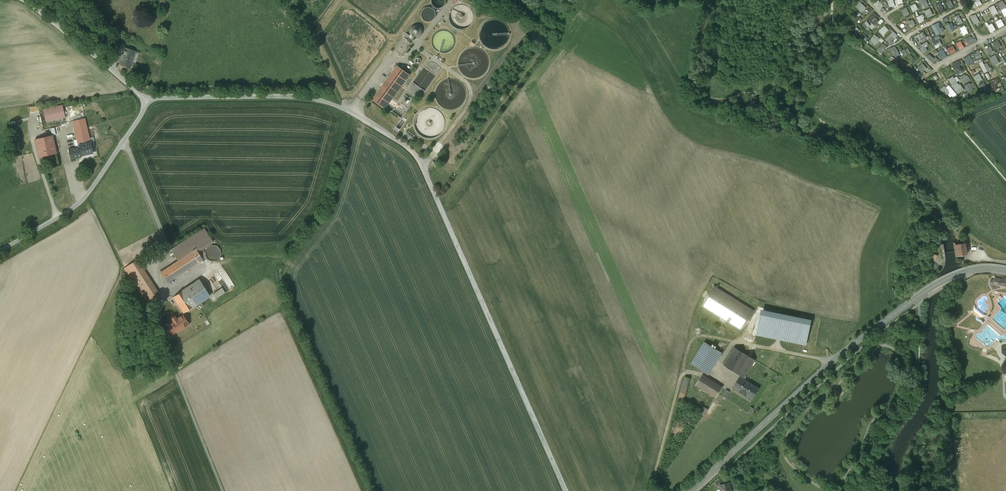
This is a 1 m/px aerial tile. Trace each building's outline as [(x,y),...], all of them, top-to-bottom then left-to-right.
[(952,0),(946,0),(950,9),(955,6),(952,0)] [(872,9),(869,6),(868,8),(860,1),(856,6),(866,15),(872,9)] [(941,13),(946,11),(941,1),(936,4),(941,13)] [(911,5),(914,11),(919,9),(916,3),(911,5)] [(990,7),(993,15),(998,13),(995,5),(990,7)] [(907,7),(902,9),(905,16),(911,14),(907,7)] [(928,17),(934,15),(931,8),(925,10),(928,17)] [(981,13),(984,19),(989,16),(986,10),(981,13)] [(893,14),(897,21),(902,18),(898,11),(893,14)] [(874,13),(869,18),(873,23),(871,24),(867,20),(862,24),(867,29),(869,27),(873,31),(882,21),(874,13)] [(971,16),(975,24),(981,22),(976,13),(971,16)] [(920,23),(926,20),(923,14),(917,16),(920,23)] [(954,17),(958,25),(964,22),(959,14),(954,17)] [(1002,18),(999,19),(997,15),(994,17),(1000,28),(1005,25),(1002,18)] [(909,24),(907,25),(909,29),(917,25),(913,18),(908,21),(909,24)] [(945,31),(944,26),(941,27),(939,22),(933,25),(936,34),(945,31)] [(949,32),(956,30),(953,22),(947,24),(949,32)] [(982,24),(984,28),(988,26),(991,32),(996,29),(993,22),(989,24),(988,22),(982,24)] [(960,27),(964,35),(969,32),(965,24),(960,27)] [(883,35),(890,29),(886,25),(879,30),(883,35)] [(886,39),(891,44),(896,39),(897,40),(900,37),(894,31),(886,39)] [(918,43),(927,39),(924,31),(915,35),(918,43)] [(864,33),(861,37),(866,41),(869,37),(864,33)] [(876,45),(881,38),(876,34),(871,40),(876,45)] [(939,38),(941,37),(940,35),(932,38),(936,48),(942,45),(939,38)] [(972,35),(966,38),(968,44),(977,41),(976,37),(973,39),(972,35)] [(404,38),(395,50),(403,56),(408,50),(407,50),(411,43),(404,38)] [(957,43),(961,49),(965,47),(961,40),(957,43)] [(928,41),(920,45),(923,53),(929,50),(927,46),(930,45),(928,41)] [(122,54),(125,45),(118,42),(115,51),(122,54)] [(878,50),(883,54),(888,46),(883,42),(878,50)] [(994,52),(991,44),(986,47),(989,54),(994,52)] [(891,48),(893,55),(897,53),(898,56),(900,55),(896,45),(891,48)] [(948,48),(952,54),(957,51),(954,45),(948,48)] [(903,50),(906,56),(911,53),(908,47),(903,50)] [(134,51),(125,48),(126,48),(124,54),(123,57),(122,60),(121,60),(131,64),(131,63),(134,56),(133,56),(134,51)] [(945,49),(940,52),(943,58),(948,56),(945,49)] [(930,53),(927,56),(934,63),(939,59),(936,56),(935,58),(930,53)] [(996,54),(991,57),(996,64),(1000,62),(996,54)] [(971,55),(965,57),(967,63),(973,62),(971,55)] [(985,72),(988,71),(987,68),(989,67),(987,62),(985,63),(982,57),(978,60),(985,72)] [(902,59),(899,64),(906,68),(909,63),(902,59)] [(964,71),(959,61),(954,63),(958,73),(964,71)] [(923,62),(918,66),(923,72),(928,68),(923,62)] [(970,66),(972,73),(980,70),(977,63),(970,66)] [(411,74),(398,64),(372,99),(386,109),(411,74)] [(942,71),(948,79),(955,74),(953,71),(951,72),(948,67),(942,71)] [(911,71),(915,78),(920,75),(916,68),(911,71)] [(984,80),(982,76),(984,75),(982,71),(974,75),(978,82),(984,80)] [(988,79),(994,76),(991,71),(985,74),(988,79)] [(964,83),(971,80),(967,73),(961,76),(964,83)] [(965,89),(961,83),(960,84),(954,75),(948,79),(959,93),(965,89)] [(992,83),(994,90),(998,89),(997,85),(1000,84),(998,78),(994,79),(995,82),(992,83)] [(973,87),(976,86),(974,82),(971,83),(970,82),(965,85),(969,92),(975,90),(973,87)] [(983,92),(989,89),(985,82),(979,84),(983,92)] [(955,98),(958,94),(948,83),(941,89),(947,95),(950,92),(955,98)] [(63,105),(43,109),(46,122),(65,118),(63,105)] [(9,108),(10,115),(19,114),(18,107),(9,108)] [(85,118),(72,121),(77,139),(78,146),(79,146),(79,145),(91,143),(85,118)] [(52,135),(35,139),(39,157),(57,153),(52,135)] [(91,143),(79,145),(79,146),(79,147),(81,155),(86,154),(89,153),(88,152),(92,151),(93,153),(91,143)] [(79,147),(68,149),(71,160),(82,157),(81,155),(79,147)] [(172,251),(178,261),(196,249),(199,253),(213,243),(204,230),(172,251)] [(957,243),(956,244),(957,256),(960,255),(960,257),(964,256),(964,255),(967,254),(967,251),(969,250),(969,246),(966,246),(965,242),(957,243)] [(221,256),(221,253),(220,250),(219,247),(216,246),(213,245),(210,246),(207,248),(205,250),(205,253),(206,256),(207,259),(210,261),(213,261),(216,261),(219,259),(221,256)] [(178,261),(161,272),(168,283),(203,260),(199,253),(196,249),(178,261)] [(155,286),(142,267),(137,260),(124,268),(130,277),(142,295),(148,304),(160,295),(154,286),(155,286)] [(235,286),(224,267),(219,270),(230,288),(235,286)] [(1002,280),(994,278),(994,281),(993,284),(1000,286),(1001,285),(1002,280)] [(200,280),(173,297),(182,312),(193,305),(194,306),(210,296),(200,280)] [(754,311),(714,286),(702,306),(741,330),(754,311)] [(222,288),(213,294),(216,298),(225,293),(222,288)] [(147,304),(142,296),(138,298),(144,306),(147,304)] [(193,305),(182,312),(190,324),(201,317),(194,306),(193,305)] [(811,320),(762,310),(756,334),(806,344),(811,320)] [(184,314),(177,318),(175,315),(170,318),(172,322),(166,325),(171,335),(190,326),(184,314)] [(722,353),(705,342),(691,364),(708,374),(722,353)] [(755,360),(736,347),(724,365),(740,375),(739,376),(740,377),(744,379),(746,376),(745,376),(755,360)] [(685,376),(679,397),(685,399),(691,377),(685,376)] [(721,390),(701,377),(696,384),(716,397),(719,393),(721,390)] [(744,379),(740,377),(734,387),(752,399),(759,389),(744,379)] [(706,415),(709,408),(703,405),(700,412),(706,415)]
